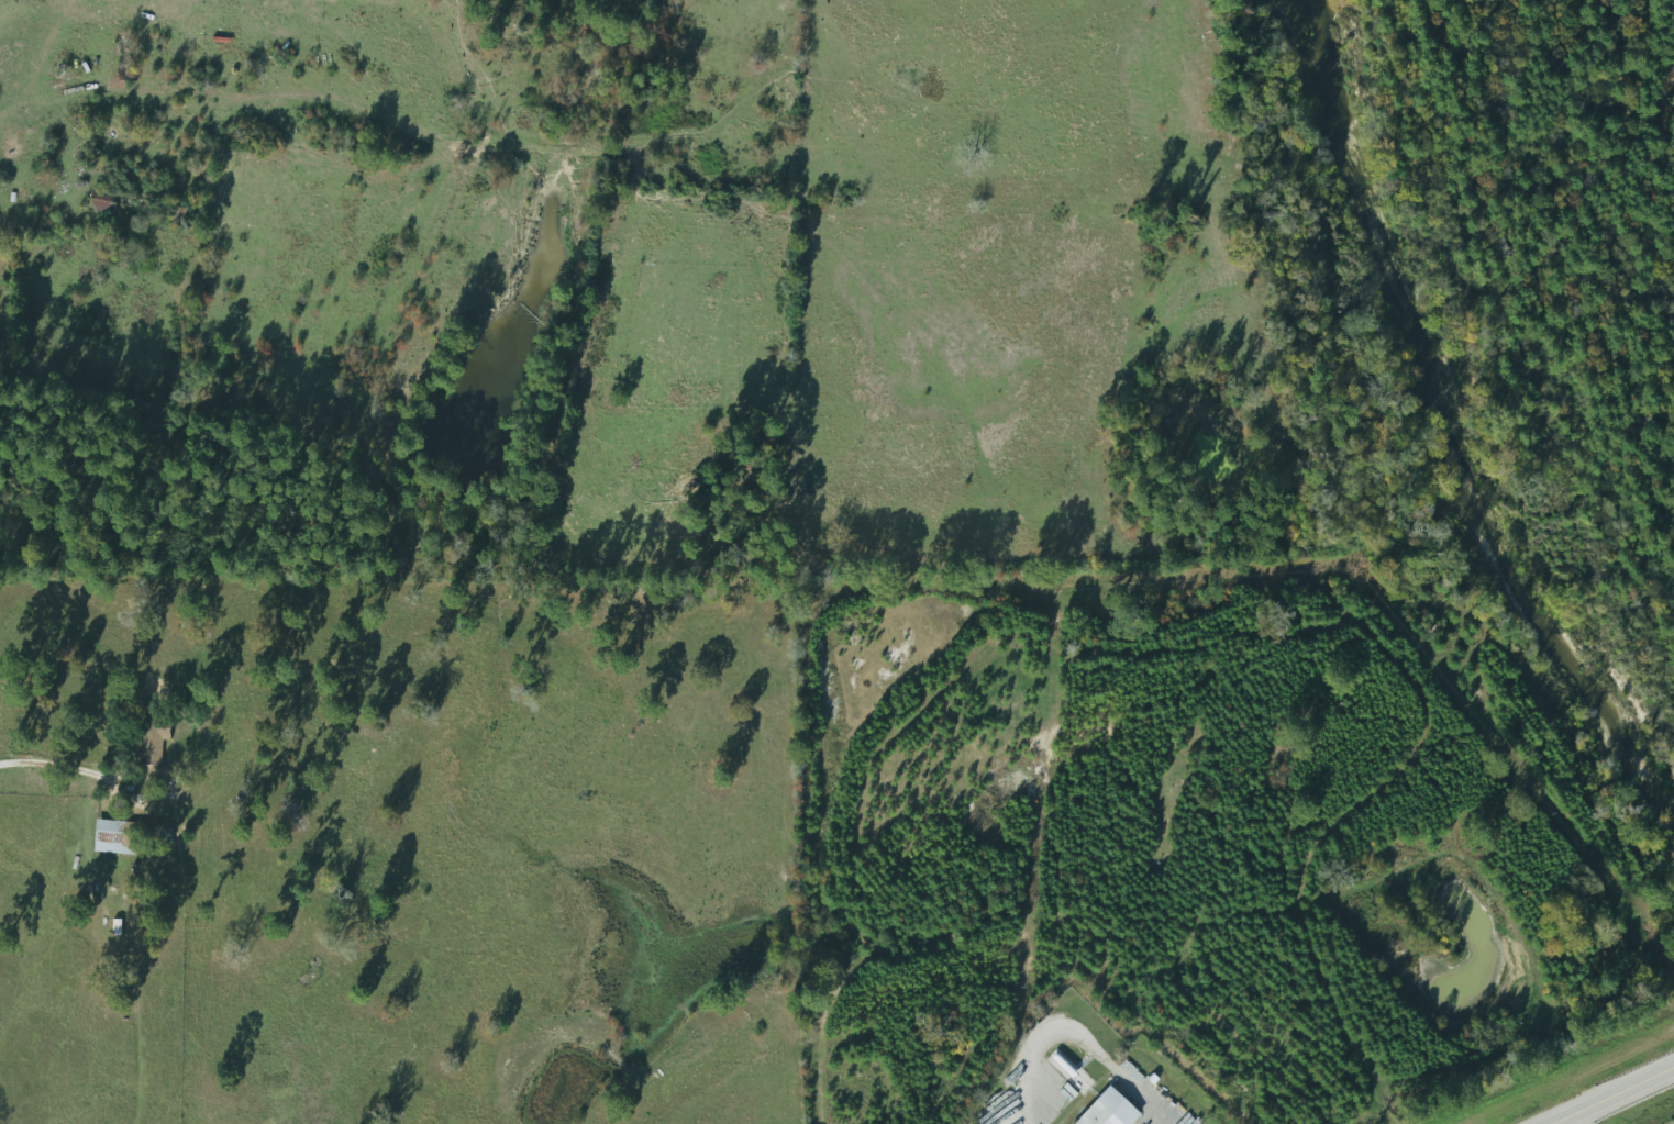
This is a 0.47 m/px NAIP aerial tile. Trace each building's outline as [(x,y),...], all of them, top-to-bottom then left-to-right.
[(113,217),(119,195),(87,186),(81,209),(113,217)] [(164,741),(165,717),(138,716),(136,764),(156,765),(157,740),(164,741)] [(122,851),(122,820),(89,820),(89,851),(122,851)] [(1103,1086),(1068,1123),(1126,1123),(1134,1115),(1103,1086)]
